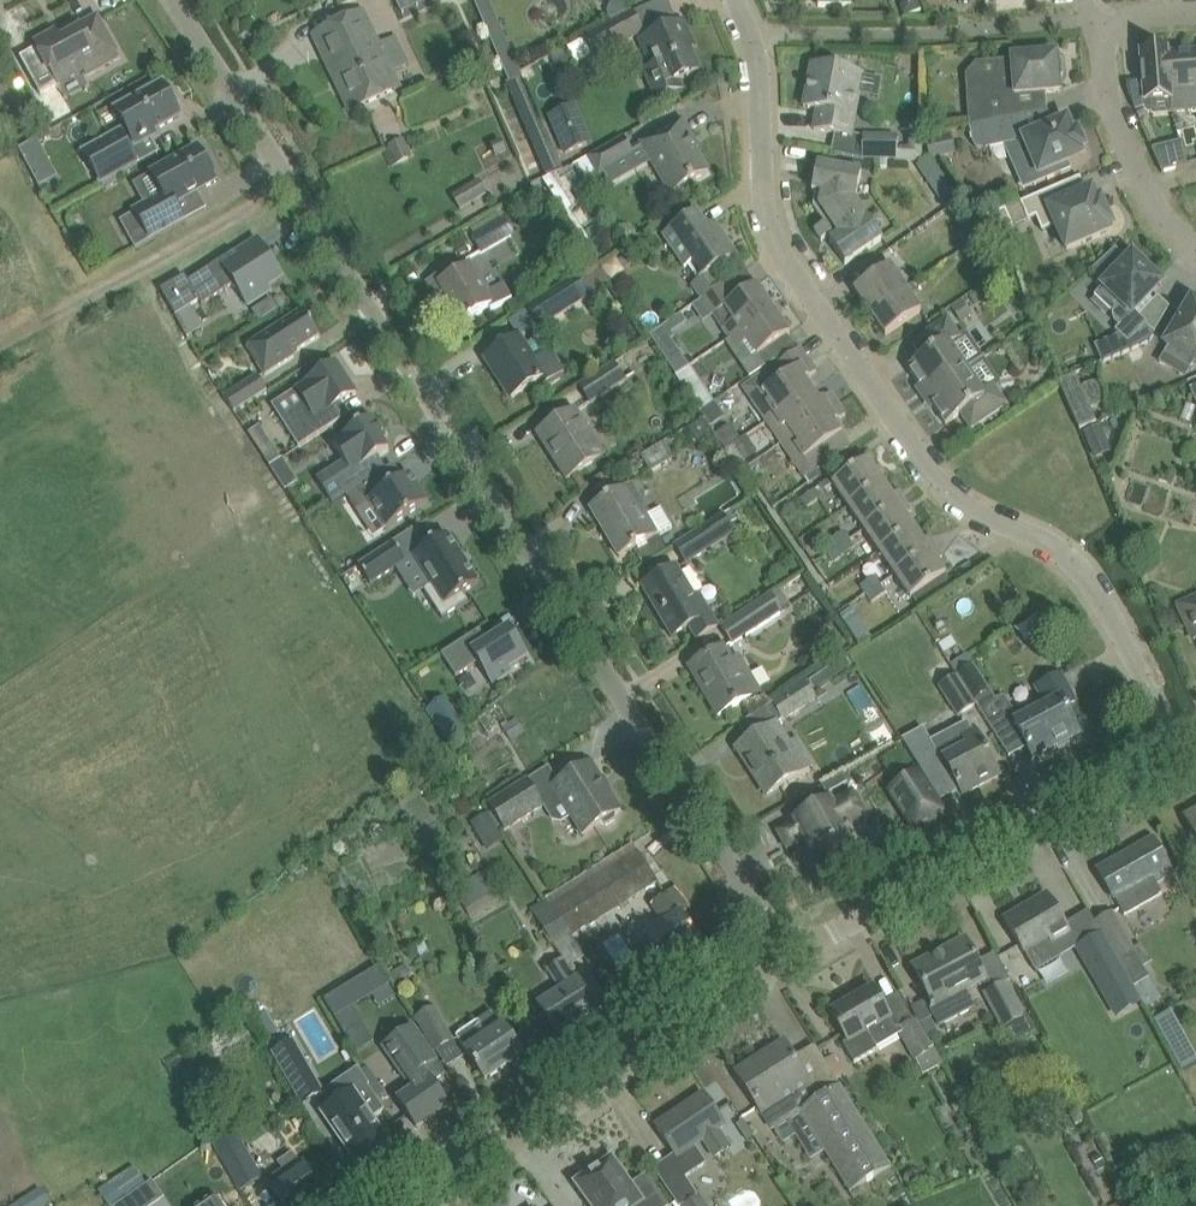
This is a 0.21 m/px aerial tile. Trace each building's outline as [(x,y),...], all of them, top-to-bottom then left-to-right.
[(509,81),(521,77),(520,70),(490,0),(474,0),(509,81)] [(922,9),(918,0),(903,0),(901,5),(904,15),(922,9)] [(351,112),(373,102),(400,89),(391,71),(407,63),(396,39),(379,47),(362,12),(314,35),(351,112)] [(596,57),(642,32),(632,13),(586,38),(596,57)] [(86,75),(99,69),(120,57),(97,17),(60,37),(57,32),(35,44),(46,65),(57,85),(84,70),(86,75)] [(687,43),(691,41),(684,23),(661,32),(641,41),(653,67),(644,71),(657,100),(687,87),(683,78),(699,71),(687,43)] [(551,56),(558,69),(572,62),(565,49),(551,56)] [(1057,54),(1051,54),(1051,50),(1035,51),(1036,56),(1012,58),(1013,59),(994,61),(996,78),(982,79),(984,97),(967,98),(969,122),(969,126),(1019,116),(1017,95),(1060,92),(1059,76),(1064,75),(1062,59),(1058,60),(1057,54)] [(1171,99),(1169,52),(1168,50),(1140,52),(1145,101),(1171,99)] [(1195,111),(1195,50),(1169,52),(1171,99),(1172,113),(1195,111)] [(852,137),(859,99),(863,75),(812,65),(804,107),(818,110),(814,129),(852,137)] [(509,81),(506,83),(547,177),(563,171),(545,130),(526,87),(521,77),(509,81)] [(171,90),(164,88),(163,85),(159,87),(153,85),(145,90),(143,96),(116,111),(130,135),(123,138),(120,133),(85,152),(103,184),(138,165),(129,149),(136,145),(136,146),(156,135),(155,131),(181,117),(173,105),(175,98),(171,90)] [(1029,136),(1027,130),(1024,115),(1019,116),(969,126),(973,142),(973,144),(974,145),(975,146),(977,148),(979,149),(982,150),(984,150),(1014,143),(1019,164),(1021,168),(1023,171),(1026,173),(1031,175),(1036,175),(1039,174),(1053,168),(1058,171),(1067,167),(1068,162),(1082,156),(1080,150),(1084,148),(1078,132),(1073,134),(1067,120),(1029,136)] [(671,194),(687,185),(707,173),(688,140),(692,138),(682,121),(642,144),(671,194)] [(578,123),(557,132),(566,154),(588,145),(578,123)] [(922,149),(922,129),(909,129),(909,148),(922,149)] [(952,131),(928,136),(932,157),(957,152),(952,131)] [(865,158),(895,159),(895,137),(865,136),(865,158)] [(598,176),(633,156),(623,138),(588,158),(598,176)] [(48,158),(38,139),(19,149),(29,168),(48,158)] [(412,157),(405,139),(388,146),(395,164),(412,157)] [(1190,165),(1189,164),(1188,165),(1183,141),(1171,143),(1177,169),(1190,165)] [(202,156),(197,148),(152,174),(163,195),(134,211),(135,213),(120,221),(135,249),(185,221),(176,204),(216,182),(212,174),(215,173),(212,166),(209,160),(205,154),(202,156)] [(926,178),(937,171),(928,158),(918,165),(926,178)] [(862,173),(841,169),(818,164),(812,191),(822,193),(820,206),(839,235),(830,242),(846,264),(882,239),(856,200),(862,173)] [(948,209),(954,205),(958,202),(937,171),(926,178),(948,209)] [(1065,250),(1087,241),(1109,231),(1108,228),(1112,226),(1100,199),(1096,201),(1091,190),(1087,192),(1080,177),(1058,187),(987,217),(994,233),(1038,215),(1044,229),(1054,224),(1065,250)] [(460,209),(488,193),(480,180),(453,196),(460,209)] [(702,299),(723,284),(714,271),(737,255),(721,231),(713,237),(697,213),(663,236),(685,268),(687,266),(697,280),(692,284),(702,299)] [(481,253),(512,235),(503,220),(472,238),(481,253)] [(822,241),(832,235),(832,234),(826,224),(815,231),(822,241)] [(968,246),(977,240),(969,227),(960,234),(968,246)] [(977,240),(968,246),(976,259),(986,252),(977,240)] [(1128,260),(1116,249),(1091,275),(1103,287),(1095,296),(1114,315),(1115,318),(1115,321),(1120,325),(1115,330),(1129,343),(1148,323),(1135,311),(1162,284),(1150,272),(1153,268),(1140,256),(1137,259),(1133,256),(1128,260)] [(185,276),(161,290),(176,316),(199,301),(202,305),(235,284),(249,306),(271,292),(269,289),(268,288),(283,279),(264,250),(243,264),(235,252),(188,282),(185,276)] [(504,283),(492,289),(476,261),(469,266),(460,271),(441,282),(437,276),(426,282),(428,285),(429,284),(428,283),(437,278),(439,283),(447,297),(462,323),(490,307),(491,310),(513,299),(504,283)] [(870,313),(906,289),(890,266),(875,276),(855,290),(870,313)] [(577,273),(526,306),(540,326),(590,294),(577,273)] [(729,339),(774,309),(757,284),(737,298),(726,282),(723,284),(702,299),(713,316),(725,308),(734,321),(722,329),(729,339)] [(886,336),(906,322),(922,312),(906,289),(870,313),(886,336)] [(952,307),(961,322),(973,315),(964,299),(952,307)] [(1192,300),(1165,344),(1195,363),(1195,302),(1192,300)] [(687,308),(649,335),(659,349),(676,337),(674,333),(688,324),(687,308)] [(748,341),(758,355),(790,333),(774,309),(729,339),(736,349),(748,341)] [(294,357),(293,354),(320,336),(303,311),(259,340),(270,357),(258,364),(265,376),(294,357)] [(927,396),(967,370),(950,345),(961,338),(948,318),(912,343),(923,359),(908,368),(927,396)] [(510,343),(490,356),(505,379),(501,381),(512,398),(533,385),(542,379),(545,383),(564,371),(550,350),(536,358),(521,335),(519,337),(510,343)] [(767,422),(812,390),(805,380),(817,372),(801,348),(776,365),(744,389),(752,400),(767,422)] [(297,391),(273,406),(283,421),(282,422),(299,448),(341,421),(333,408),(340,404),(357,393),(337,363),(297,390),(297,391)] [(591,401),(625,378),(615,363),(581,385),(591,401)] [(676,374),(700,410),(714,401),(690,364),(676,374)] [(972,430),(991,416),(1007,406),(994,387),(984,394),(967,370),(927,396),(946,424),(961,414),(972,430)] [(1060,379),(1081,427),(1097,420),(1091,406),(1096,406),(1104,400),(1107,392),(1103,384),(1095,379),(1087,382),(1083,386),(1077,372),(1060,379)] [(258,376),(225,397),(234,413),(268,391),(258,376)] [(781,443),(839,404),(832,393),(820,401),(812,390),(767,422),(781,443)] [(825,463),(830,460),(850,446),(834,422),(846,414),(839,404),(781,443),(796,465),(817,451),(825,463)] [(567,479),(587,466),(604,455),(575,411),(562,419),(542,432),(559,458),(555,461),(567,479)] [(344,463),(317,480),(333,504),(346,496),(374,478),(386,470),(378,458),(389,450),(383,441),(386,439),(373,418),(342,438),(343,439),(333,445),(344,463)] [(1086,432),(1097,458),(1112,452),(1101,426),(1086,432)] [(736,463),(752,451),(743,438),(726,450),(736,463)] [(647,471),(672,456),(663,442),(638,457),(647,471)] [(849,506),(884,483),(865,454),(854,461),(857,466),(833,483),(849,506)] [(374,478),(346,496),(357,511),(370,502),(387,529),(428,503),(409,475),(383,492),(374,478)] [(662,506),(651,512),(633,482),(612,495),(591,507),(620,557),(674,525),(662,506)] [(864,529),(905,501),(898,491),(892,495),(884,483),(849,506),(864,529)] [(808,506),(821,498),(815,489),(802,498),(808,506)] [(880,552),(915,528),(906,515),(912,511),(905,501),(864,529),(880,552)] [(733,531),(729,525),(736,520),(730,510),(722,515),(676,545),(687,562),(733,531)] [(895,575),(936,547),(929,536),(923,540),(915,528),(880,552),(895,575)] [(828,554),(849,539),(843,531),(830,540),(835,546),(826,552),(828,554)] [(448,535),(414,556),(432,584),(424,589),(442,618),(468,602),(463,594),(479,583),(448,535)] [(834,563),(842,556),(855,547),(849,539),(828,554),(834,563)] [(393,544),(359,566),(371,584),(405,562),(393,544)] [(911,598),(926,587),(946,574),(937,561),(943,557),(936,547),(895,575),(911,598)] [(700,592),(693,595),(677,568),(665,575),(644,588),(672,636),(690,626),(697,638),(718,626),(700,592)] [(861,585),(867,594),(880,584),(874,576),(861,585)] [(880,584),(867,594),(873,602),(886,593),(880,584)] [(780,613),(780,612),(791,604),(782,589),(770,597),(769,595),(722,626),(734,643),(780,613)] [(1185,618),(1191,634),(1195,636),(1195,613),(1185,618)] [(509,669),(527,657),(509,628),(488,642),(480,630),(442,655),(456,677),(479,662),(493,684),(512,673),(509,669)] [(841,635),(816,636),(818,655),(842,653),(841,635)] [(740,654),(731,659),(724,648),(690,667),(719,716),(739,703),(752,696),(762,690),(740,654)] [(974,664),(958,674),(976,704),(992,729),(993,730),(993,731),(994,730),(994,729),(1004,723),(1004,724),(1006,723),(1005,722),(1015,716),(1016,716),(1017,716),(1017,715),(1016,714),(1005,696),(996,697),(974,664)] [(958,674),(940,687),(958,716),(976,704),(958,674)] [(1015,723),(1029,748),(1034,757),(1080,733),(1065,706),(1076,701),(1062,674),(1041,685),(1037,688),(1046,706),(1015,723)] [(826,687),(823,683),(817,675),(805,682),(773,703),(784,720),(816,699),(813,695),(826,687)] [(465,727),(456,712),(442,720),(433,705),(426,710),(445,740),(465,727)] [(967,721),(930,741),(942,763),(945,761),(963,795),(1000,775),(982,741),(973,724),(970,726),(967,721)] [(768,795),(800,774),(816,764),(798,738),(791,742),(778,722),(738,748),(768,795)] [(560,782),(552,787),(572,817),(583,834),(601,823),(606,826),(616,819),(616,813),(622,810),(591,762),(571,775),(560,782)] [(909,795),(896,802),(916,834),(947,815),(919,772),(901,783),(909,795)] [(527,780),(488,804),(505,830),(516,849),(522,845),(511,827),(544,806),(537,796),(527,781),(527,780)] [(847,826),(865,815),(853,793),(834,803),(832,798),(793,820),(794,822),(778,831),(788,848),(804,839),(813,857),(805,861),(815,878),(830,870),(833,875),(857,862),(854,856),(861,852),(847,826)] [(1186,817),(1195,836),(1195,811),(1186,817)] [(481,840),(497,829),(489,815),(472,826),(481,840)] [(1172,873),(1165,861),(1153,840),(1099,871),(1116,900),(1125,916),(1162,896),(1155,883),(1172,873)] [(614,856),(546,899),(547,899),(570,935),(657,880),(638,852),(619,864),(614,856)] [(487,870),(453,888),(466,913),(500,894),(487,870)] [(646,938),(651,945),(664,965),(699,942),(681,914),(690,908),(677,889),(657,902),(652,905),(665,925),(646,938)] [(1072,937),(1059,916),(1047,895),(1005,919),(1025,952),(1037,971),(1061,957),(1054,947),(1072,937)] [(547,899),(533,908),(538,915),(555,945),(570,935),(547,899)] [(1113,913),(1096,923),(1102,932),(1123,970),(1131,981),(1134,986),(1150,977),(1144,966),(1134,950),(1113,913)] [(1102,932),(1076,947),(1105,997),(1131,981),(1123,970),(1102,932)] [(635,957),(626,938),(611,945),(621,964),(635,957)] [(986,979),(977,962),(966,940),(945,951),(948,956),(917,973),(930,997),(912,1007),(925,1034),(977,1008),(966,989),(986,979)] [(596,1009),(583,988),(578,981),(577,981),(564,960),(548,970),(562,991),(540,1005),(557,1033),(596,1009)] [(1015,1043),(1034,1032),(1007,983),(984,995),(1002,1030),(1007,1027),(1015,1043)] [(346,1033),(354,1026),(367,1016),(344,986),(322,1003),(346,1033)] [(874,989),(832,1013),(844,1034),(848,1041),(843,1044),(855,1064),(879,1050),(873,1041),(868,1031),(890,1019),(891,1018),(874,989)] [(435,1051),(453,1040),(435,1009),(416,1020),(435,1051)] [(522,1055),(509,1035),(492,1011),(479,1021),(456,1036),(467,1052),(486,1080),(522,1055)] [(926,1074),(940,1066),(915,1021),(900,1030),(926,1074)] [(417,1127),(449,1105),(430,1078),(425,1071),(439,1062),(414,1026),(381,1049),(411,1092),(399,1100),(403,1107),(417,1127)] [(273,1055),(290,1085),(302,1105),(322,1093),(293,1043),(273,1055)] [(784,1043),(738,1073),(751,1094),(763,1113),(774,1130),(802,1111),(851,1194),(892,1168),(854,1106),(841,1085),(820,1099),(784,1043)] [(837,1049),(825,1057),(837,1074),(849,1066),(837,1049)] [(385,1111),(385,1110),(383,1107),(369,1085),(356,1094),(354,1092),(324,1112),(359,1166),(390,1146),(372,1119),(385,1111)] [(724,1125),(717,1115),(704,1095),(657,1126),(677,1155),(669,1160),(683,1180),(707,1164),(694,1145),(703,1139),(715,1156),(729,1147),(718,1130),(724,1125)] [(233,1132),(214,1142),(241,1188),(260,1177),(233,1132)] [(268,1181),(277,1194),(285,1205),(303,1205),(323,1192),(309,1172),(306,1168),(304,1170),(292,1153),(291,1153),(278,1163),(283,1170),(268,1181)] [(660,1195),(647,1175),(632,1185),(612,1156),(575,1183),(591,1205),(668,1205),(660,1195)] [(50,1204),(40,1188),(12,1205),(47,1205),(50,1204)] [(213,1193),(195,1205),(223,1205),(213,1193)] [(699,1197),(686,1205),(706,1205),(699,1197)]
